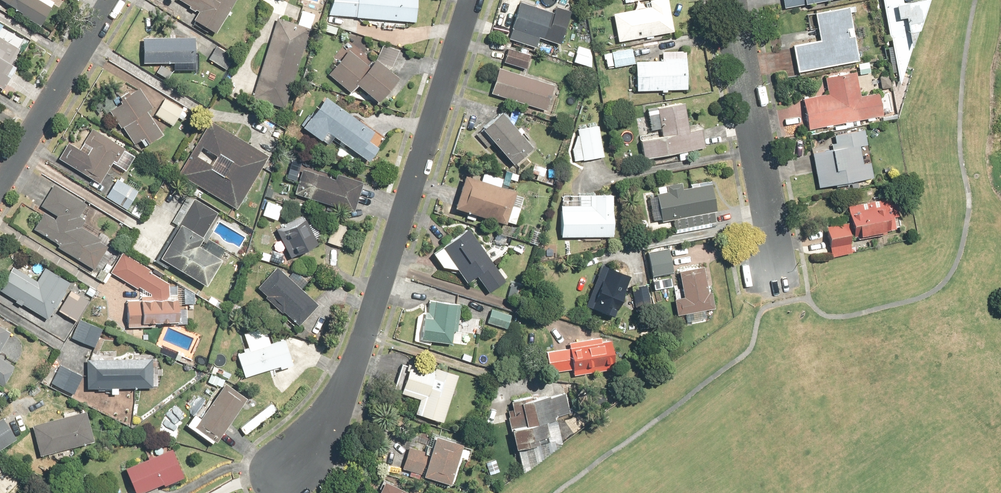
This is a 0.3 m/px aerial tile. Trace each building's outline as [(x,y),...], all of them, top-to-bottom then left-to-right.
[(22,13),(21,15),(40,27),(51,8),(38,0),(0,0),(22,13)] [(215,33),(237,0),(179,0),(198,12),(193,19),(215,33)] [(329,15),(415,21),(417,0),(334,0),(329,15)] [(618,41),(673,32),(668,0),(649,0),(651,7),(613,13),(618,41)] [(785,8),(829,0),(783,0),(785,8)] [(928,0),(918,0),(905,3),(904,0),(882,0),(889,37),(891,37),(900,85),(903,75),(928,0)] [(553,11),(520,1),(509,37),(536,46),(539,36),(560,43),(570,10),(555,6),(553,11)] [(849,6),(815,13),(820,40),(793,45),(798,72),(859,60),(849,6)] [(277,18),(251,98),(285,109),(311,28),(277,18)] [(141,23),(123,53),(150,69),(170,35),(159,28),(157,33),(141,23)] [(0,37),(0,88),(3,89),(10,78),(4,74),(20,49),(0,37)] [(173,38),(153,71),(168,81),(172,74),(182,80),(198,53),(173,38)] [(574,63),(589,68),(591,49),(579,45),(574,63)] [(509,46),(504,60),(525,67),(530,53),(509,46)] [(635,63),(632,48),(611,52),(614,67),(635,63)] [(399,78),(376,59),(370,66),(349,49),(348,51),(329,75),(351,93),(357,85),(378,102),(399,78)] [(636,62),(637,91),(687,89),(686,51),(662,52),(662,61),(636,62)] [(201,54),(185,81),(192,85),(187,92),(203,101),(223,67),(201,54)] [(555,85),(499,67),(490,93),(546,112),(555,85)] [(808,130),(883,115),(879,93),(861,96),(856,72),(826,78),(829,93),(802,98),(808,130)] [(891,87),(889,72),(879,73),(880,88),(891,87)] [(121,104),(109,111),(120,128),(122,126),(133,145),(144,138),(148,144),(162,135),(147,110),(152,108),(140,88),(120,101),(121,104)] [(326,96),(303,127),(321,141),(322,140),(328,144),(334,137),(368,161),(384,139),(326,96)] [(166,99),(155,115),(172,126),(183,110),(166,99)] [(640,140),(643,159),(706,147),(702,128),(689,131),(683,102),(655,107),(661,136),(640,140)] [(482,129),(512,165),(532,148),(502,112),(482,129)] [(178,174),(237,210),(270,156),(211,120),(178,174)] [(599,126),(577,130),(582,161),(604,158),(599,126)] [(69,143),(59,159),(99,184),(122,147),(92,128),(83,143),(92,148),(87,154),(69,143)] [(812,153),(818,188),(873,178),(870,162),(863,164),(859,146),(867,145),(864,130),(834,135),(835,143),(832,144),(833,149),(812,153)] [(543,177),(546,169),(534,164),(531,172),(543,177)] [(335,179),(301,169),(294,194),(354,211),(362,182),(337,174),(335,179)] [(516,192),(464,175),(453,209),(505,225),(506,222),(514,224),(523,197),(515,194),(516,192)] [(117,179),(106,197),(127,210),(138,192),(117,179)] [(658,193),(656,193),(661,222),(674,220),(676,233),(716,226),(714,213),(716,213),(712,184),(683,189),(682,182),(666,185),(667,186),(657,188),(658,193)] [(58,248),(94,270),(108,247),(100,242),(101,239),(81,227),(86,220),(80,216),(87,204),(54,185),(41,207),(57,216),(55,219),(44,212),(34,230),(59,245),(58,248)] [(561,206),(561,237),(613,237),(613,194),(590,194),(590,206),(561,206)] [(283,203),(264,197),(259,214),(277,219),(283,203)] [(204,237),(203,236),(218,213),(194,198),(177,225),(178,226),(159,258),(206,286),(222,260),(199,246),(204,237)] [(890,198),(848,206),(854,238),(861,236),(862,239),(886,234),(886,231),(896,229),(890,198)] [(303,216),(275,229),(289,258),(317,245),(303,216)] [(826,227),(831,257),(852,253),(847,223),(826,227)] [(348,228),(331,224),(327,243),(344,247),(348,228)] [(469,228),(441,247),(466,283),(476,276),(488,293),(505,281),(469,228)] [(541,232),(532,230),(529,244),(538,246),(541,232)] [(506,235),(495,232),(492,242),(503,245),(506,235)] [(648,253),(652,277),(673,273),(669,249),(648,253)] [(122,252),(110,272),(138,289),(139,288),(151,295),(151,296),(141,296),(141,300),(127,300),(127,327),(155,327),(155,322),(178,322),(177,295),(169,295),(169,283),(148,272),(150,269),(122,252)] [(630,277),(602,265),(585,305),(613,317),(630,277)] [(277,266),(257,287),(266,296),(264,297),(282,314),(284,312),(298,326),(318,304),(277,266)] [(674,299),(677,315),(716,308),(713,292),(708,293),(703,266),(679,271),(684,297),(674,299)] [(0,288),(0,291),(47,320),(70,283),(45,268),(36,281),(13,267),(0,288)] [(651,310),(647,285),(632,288),(636,312),(651,310)] [(71,293),(59,312),(77,322),(88,303),(71,293)] [(421,339),(452,344),(454,330),(458,331),(462,305),(427,300),(421,339)] [(512,314),(492,309),(488,323),(508,329),(512,314)] [(79,319),(71,338),(95,348),(103,329),(79,319)] [(11,332),(0,326),(0,349),(11,332)] [(249,350),(237,354),(244,378),(291,362),(284,339),(271,343),(265,326),(243,333),(249,350)] [(601,337),(569,342),(570,348),(547,351),(550,373),(573,369),(574,376),(615,370),(611,340),(602,342),(601,337)] [(4,387),(15,367),(0,358),(0,385),(4,387)] [(152,358),(87,359),(87,388),(153,388),(152,358)] [(416,415),(443,423),(458,376),(430,367),(430,370),(407,363),(405,370),(408,370),(401,393),(420,400),(416,415)] [(84,376),(59,364),(50,384),(74,395),(84,376)] [(247,398),(224,383),(194,427),(217,442),(247,398)] [(523,398),(511,401),(521,448),(548,442),(547,436),(549,436),(546,423),(554,421),(553,417),(571,413),(567,394),(550,398),(549,395),(523,401),(523,398)] [(86,411),(30,424),(38,456),(94,443),(86,411)] [(0,419),(0,449),(16,439),(3,418),(0,419)] [(462,444),(434,436),(431,446),(427,444),(425,451),(409,446),(402,470),(450,484),(462,444)] [(124,468),(134,492),(146,492),(185,478),(173,448),(124,468)] [(501,474),(497,460),(485,463),(489,477),(501,474)] [(383,481),(377,492),(411,492),(383,481)]
